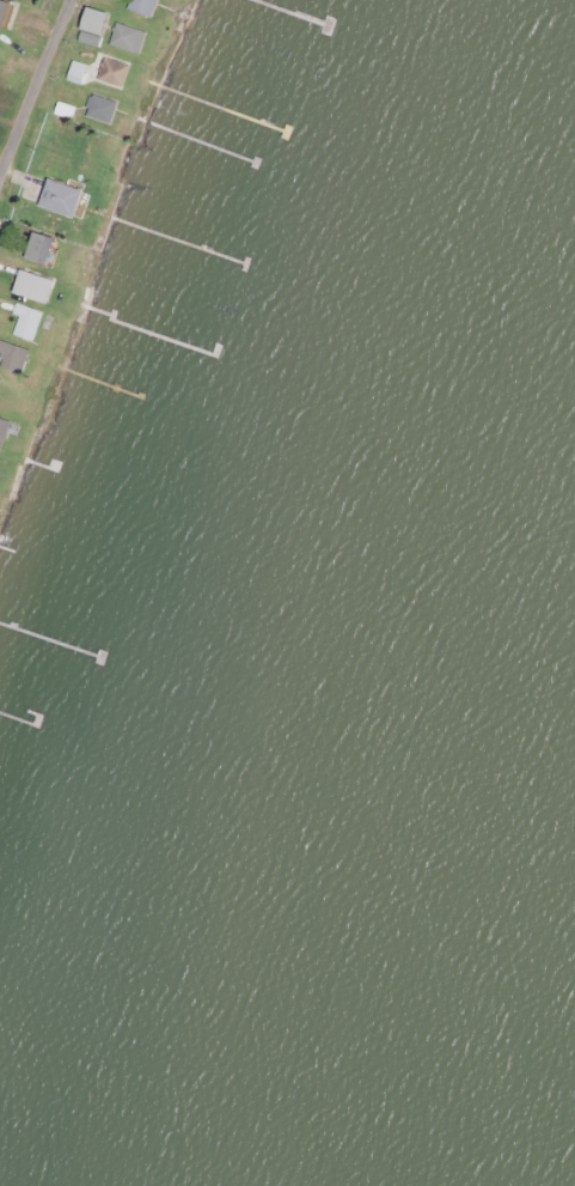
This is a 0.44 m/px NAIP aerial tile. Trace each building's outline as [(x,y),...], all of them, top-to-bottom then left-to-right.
[(9,31),(18,5),(3,0),(0,0),(0,28),(9,31)] [(159,0),(133,0),(130,11),(154,18),(159,0)] [(84,32),(106,38),(113,15),(91,8),(84,32)] [(111,47),(142,56),(148,33),(118,24),(111,47)] [(81,44),(102,49),(104,38),(83,34),(81,44)] [(99,82),(126,89),(132,65),(105,58),(99,82)] [(91,67),(75,62),(69,82),(85,87),(91,67)] [(86,116),(113,125),(120,104),(93,95),(86,116)] [(79,219),(88,191),(52,180),(43,208),(79,219)] [(29,260),(50,267),(59,240),(37,233),(29,260)] [(53,304),(58,280),(23,272),(17,296),(53,304)] [(20,318),(14,336),(36,343),(45,313),(18,304),(15,315),(20,318)] [(0,341),(0,362),(4,363),(2,368),(24,375),(32,351),(0,341)] [(4,449),(12,420),(0,416),(0,447),(4,449)]
